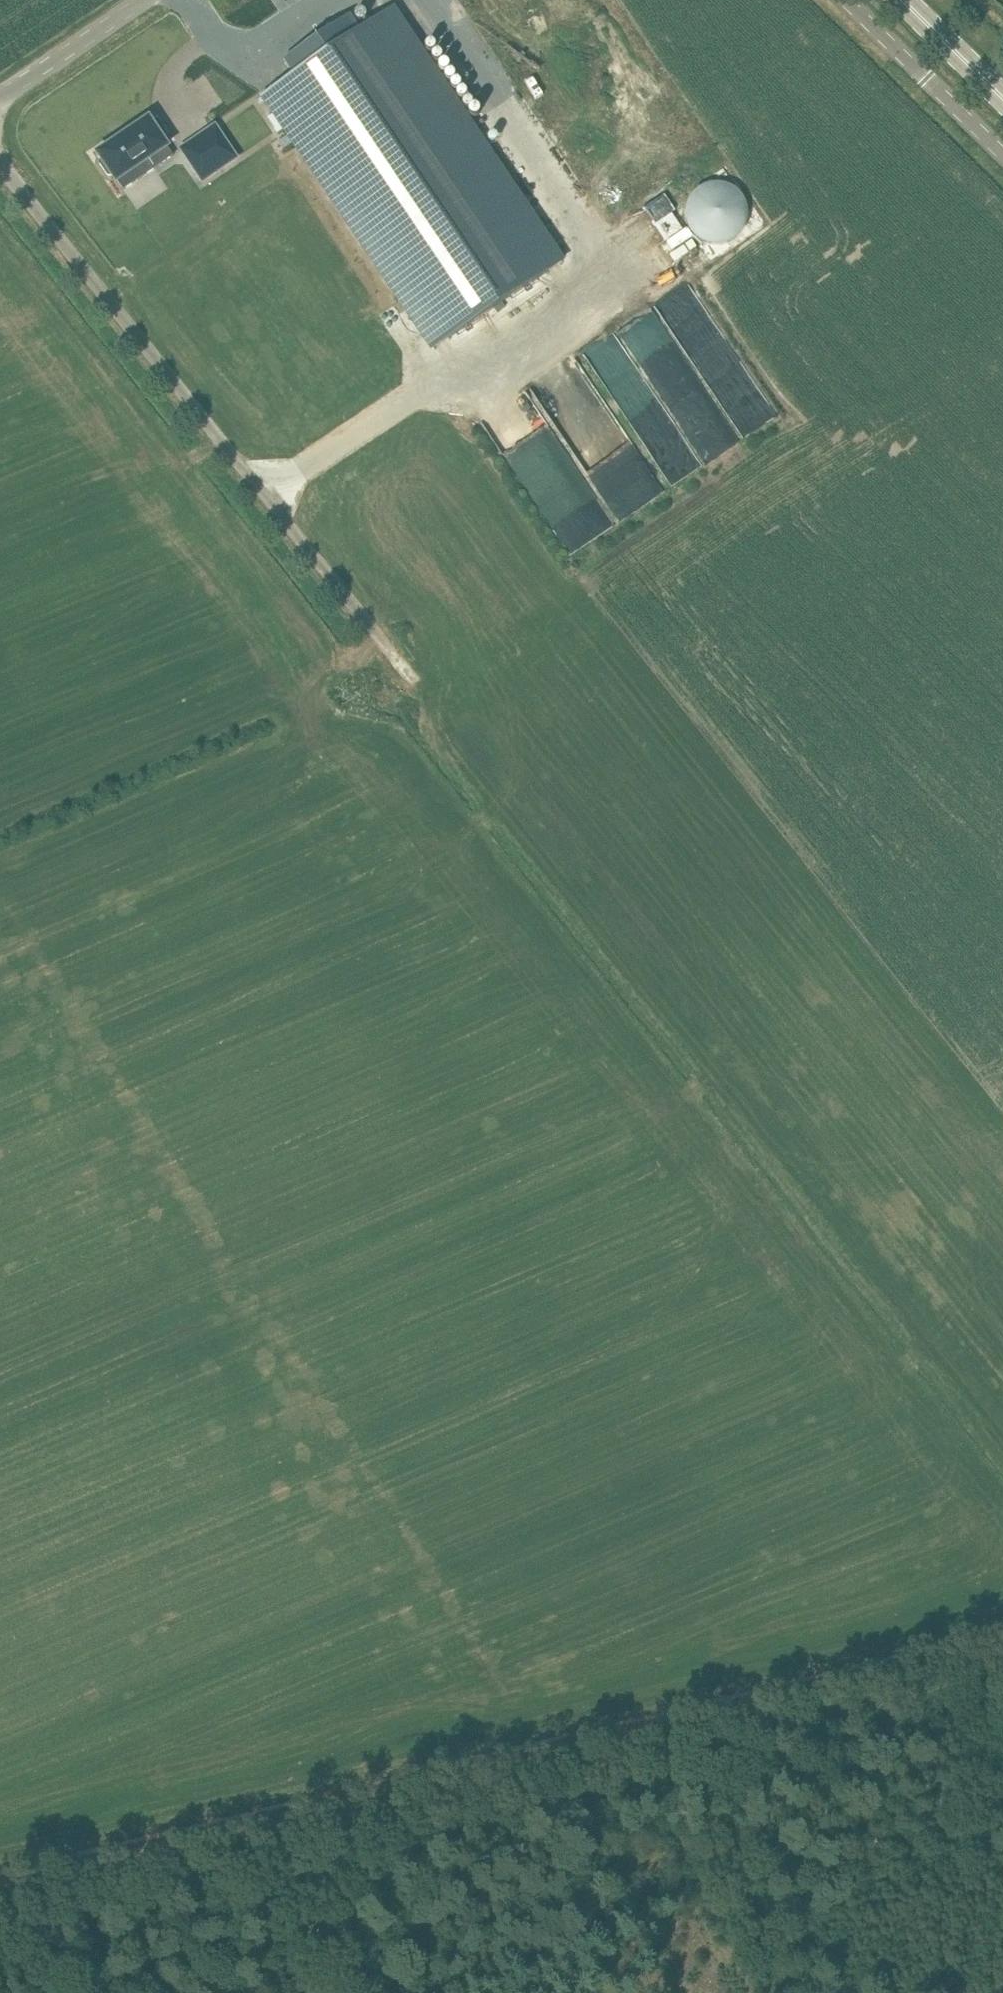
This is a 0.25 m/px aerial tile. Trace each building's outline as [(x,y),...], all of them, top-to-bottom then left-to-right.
[(273,86),(439,341),(568,257),(402,2),(369,23),(359,7),(293,50),(303,66),(273,86)] [(146,175),(196,143),(179,116),(128,148),(132,154),(129,156),(128,158),(137,171),(139,171),(142,169),(146,175)] [(261,158),(239,125),(207,146),(229,179),(261,158)] [(685,210),(685,213),(685,216),(686,219),(687,222),(688,225),(689,228),(691,231),(693,234),(696,236),(698,238),(701,240),(704,242),(707,243),(710,244),(713,244),(716,244),(719,244),(722,244),(726,243),(729,242),(732,240),(735,238),(737,236),(740,234),(742,231),(744,228),(745,225),(746,222),(747,219),(747,216),(748,213),(747,210),(747,207),(746,204),(745,201),(744,198),(742,195),(740,192),(737,190),(735,188),(732,186),(729,184),(726,183),(722,183),(719,182),(716,182),(713,182),(710,182),(707,183),(704,184),(701,186),(698,188),(696,190),(693,192),(691,195),(689,198),(688,201),(687,204),(686,207),(685,210)] [(752,392),(754,390),(753,380),(723,339),(722,331),(706,311),(701,312),(700,303),(669,307),(663,311),(665,328),(686,325),(669,338),(684,336),(686,354),(697,369),(702,368),(702,369),(721,394),(731,387),(734,392),(737,390),(750,389),(743,395),(722,397),(734,413),(741,408),(754,406),(752,392)]
